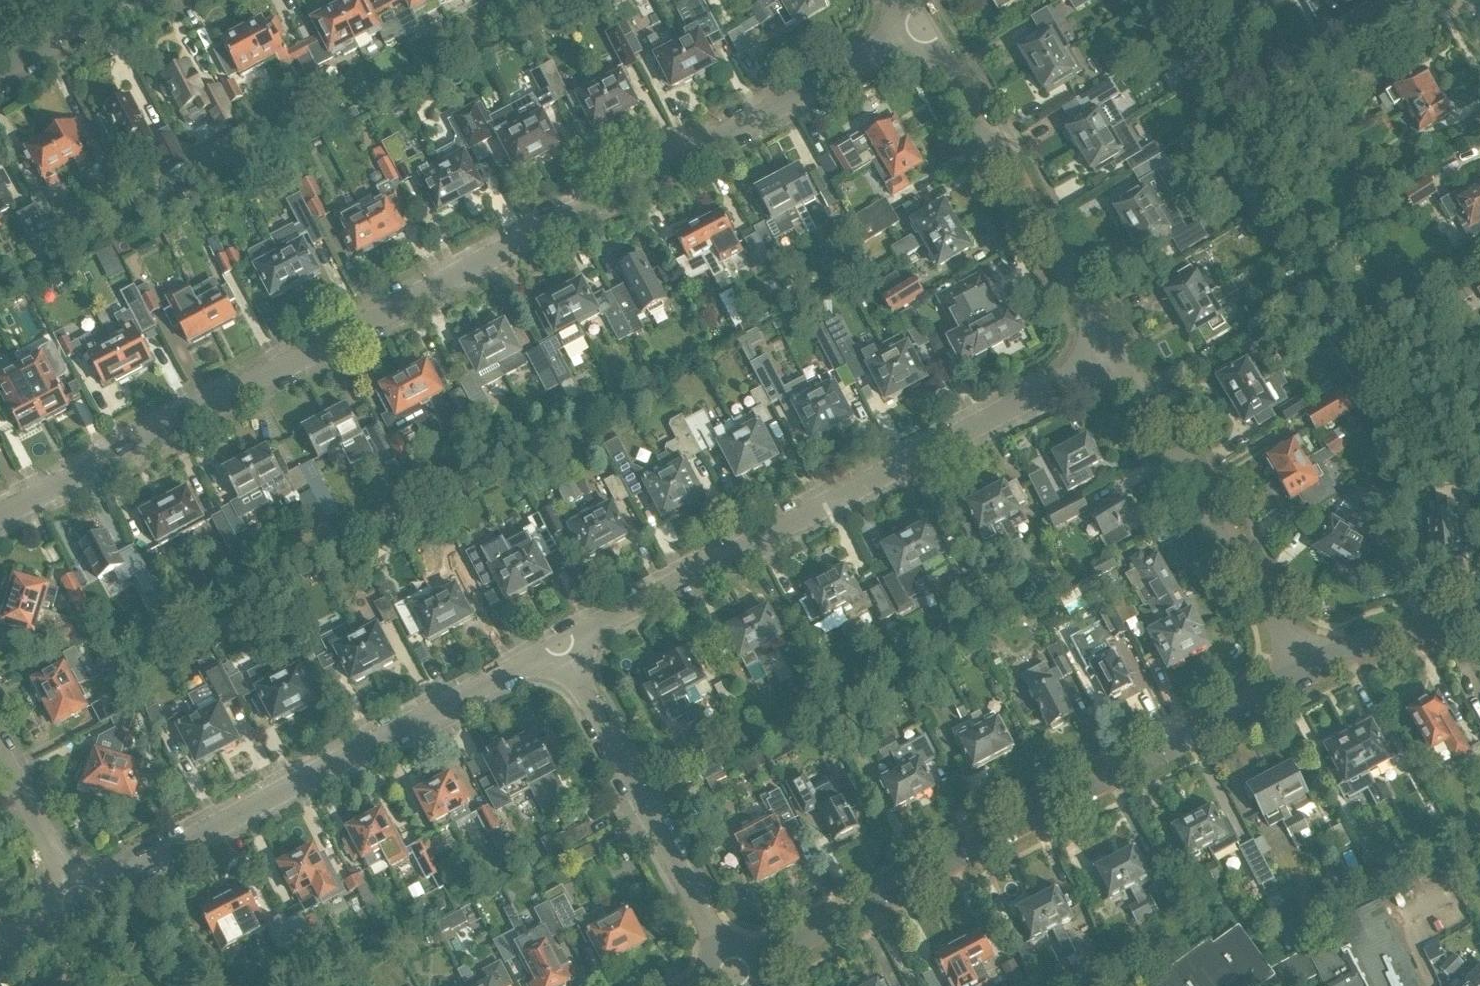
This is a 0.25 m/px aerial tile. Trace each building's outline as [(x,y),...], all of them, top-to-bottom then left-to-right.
[(337,5),(338,7),(355,40),(359,48),(373,41),(372,39),(369,33),(378,28),(381,35),(386,45),(405,35),(400,25),(399,24),(398,22),(390,7),(387,2),(370,11),(364,0),(357,0),(356,0),(355,1),(354,0),(347,0),(337,5)] [(387,2),(390,7),(398,22),(399,24),(400,25),(417,16),(416,14),(409,0),(391,0),(387,2)] [(416,14),(417,16),(419,19),(437,9),(440,8),(441,7),(437,0),(409,0),(416,14)] [(683,7),(690,19),(684,22),(689,32),(692,30),(696,28),(696,29),(700,27),(713,19),(711,16),(711,15),(704,0),(697,0),(694,1),(688,4),(683,7)] [(752,8),(757,16),(771,8),(782,2),(785,0),(765,0),(752,8)] [(771,8),(771,9),(775,15),(778,13),(787,28),(801,19),(825,5),(824,2),(824,0),(785,0),(782,2),(771,8)] [(993,1),(999,12),(1003,9),(1015,2),(1014,0),(992,0),(993,1)] [(1076,11),(1094,0),(1069,0),(1076,11)] [(1254,11),(1272,0),(1247,0),(1254,11)] [(1364,6),(1374,0),(1322,0),(1344,36),(1372,20),(1364,6)] [(324,35),(305,45),(317,67),(345,52),(347,55),(359,48),(355,40),(338,7),(337,5),(322,13),(322,15),(324,17),(322,19),(316,22),(316,23),(317,22),(323,34),(324,35)] [(741,28),(729,34),(738,52),(750,45),(745,34),(761,24),(762,26),(776,17),(775,15),(771,9),(771,8),(757,16),(740,26),(741,28)] [(1045,33),(1019,49),(1026,59),(1023,60),(1030,71),(1032,70),(1033,71),(1069,49),(1071,48),(1057,25),(1055,26),(1051,19),(1041,26),(1045,33)] [(527,20),(516,26),(520,35),(531,29),(527,20)] [(265,22),(249,30),(267,65),(278,59),(279,59),(283,68),(298,60),(310,83),(322,77),(317,67),(305,45),(288,54),(280,38),(278,34),(275,29),(270,31),(265,22)] [(619,25),(606,33),(623,67),(624,66),(626,70),(639,63),(635,56),(625,37),(619,25)] [(538,28),(525,35),(531,46),(544,39),(538,28)] [(689,32),(675,40),(694,77),(697,75),(700,77),(706,74),(707,70),(716,65),(700,35),(696,29),(696,28),(692,30),(689,32)] [(224,44),(215,49),(231,77),(239,73),(239,74),(242,78),(267,65),(249,30),(247,32),(224,44)] [(634,32),(625,37),(635,56),(644,51),(634,32)] [(649,40),(644,43),(648,50),(653,47),(655,50),(653,51),(673,88),(683,83),(686,85),(692,81),(693,78),(694,77),(675,40),(662,46),(657,36),(649,40)] [(1128,47),(1104,62),(1112,75),(1136,61),(1128,47)] [(1033,72),(1031,73),(1038,85),(1041,84),(1046,94),(1072,78),(1082,72),(1069,49),(1033,71),(1033,72)] [(163,85),(162,89),(162,92),(164,95),(167,97),(170,98),(173,98),(175,96),(180,105),(183,110),(182,112),(182,114),(187,124),(191,126),(210,116),(214,124),(217,129),(237,118),(232,109),(221,88),(220,89),(206,96),(190,66),(179,72),(177,69),(168,74),(169,77),(166,79),(167,81),(165,82),(163,85)] [(623,67),(597,81),(616,118),(619,117),(622,119),(628,116),(628,112),(637,107),(628,90),(624,82),(631,79),(626,70),(624,66),(623,67)] [(1406,110),(1437,92),(1423,69),(1393,88),(1393,89),(1387,93),(1395,106),(1401,102),(1406,110)] [(406,85),(401,74),(383,84),(389,94),(406,85)] [(245,98),(235,80),(223,86),(233,104),(245,98)] [(570,95),(568,97),(574,109),(575,109),(578,108),(583,105),(596,129),(605,124),(608,126),(614,123),(614,119),(616,118),(597,81),(586,87),(576,92),(575,91),(569,94),(570,95)] [(1074,123),(1067,128),(1073,139),(1071,140),(1076,148),(1078,147),(1080,150),(1119,127),(1106,104),(1105,105),(1102,99),(1096,89),(1077,100),(1086,116),(1074,123)] [(1437,92),(1406,110),(1419,133),(1450,114),(1437,92)] [(109,114),(100,119),(115,146),(123,142),(129,153),(141,147),(146,157),(158,151),(154,144),(160,141),(157,134),(151,138),(147,131),(149,130),(142,115),(132,98),(122,103),(120,100),(108,106),(110,109),(109,110),(107,111),(109,114)] [(526,99),(511,107),(539,158),(541,158),(544,160),(550,157),(550,153),(560,148),(553,134),(541,112),(540,110),(539,108),(535,100),(526,99)] [(477,103),(464,110),(482,145),(495,137),(494,135),(498,133),(517,170),(527,165),(530,167),(536,164),(536,160),(539,158),(511,107),(493,116),(491,113),(487,112),(482,103),(478,105),(477,103)] [(356,108),(345,114),(349,122),(360,116),(356,108)] [(455,144),(437,153),(442,161),(462,200),(464,199),(467,201),(473,197),(473,194),(482,189),(463,152),(468,149),(470,151),(482,145),(464,110),(452,116),(453,118),(449,120),(457,137),(455,144)] [(1375,128),(1379,126),(1390,120),(1385,111),(1370,120),(1375,128)] [(845,141),(832,149),(849,177),(873,164),(908,143),(910,142),(894,116),(888,120),(886,121),(880,125),(874,128),(873,127),(850,141),(849,139),(845,141)] [(1390,120),(1379,126),(1385,135),(1395,129),(1390,120)] [(48,136),(65,167),(76,161),(81,170),(91,164),(80,143),(87,139),(78,121),(48,136)] [(1081,152),(1079,153),(1086,164),(1087,163),(1094,173),(1114,161),(1117,165),(1127,159),(1133,171),(1153,160),(1147,148),(1139,152),(1123,124),(1119,127),(1080,150),(1081,152)] [(160,141),(154,144),(158,151),(170,174),(189,164),(173,134),(160,141)] [(54,172),(65,167),(48,136),(34,143),(36,146),(22,153),(30,169),(37,165),(48,187),(59,181),(54,172)] [(398,137),(383,145),(385,148),(401,180),(414,174),(411,168),(409,165),(403,154),(406,152),(398,137)] [(254,148),(250,138),(240,143),(244,153),(254,148)] [(1157,142),(1147,148),(1153,160),(1164,153),(1157,142)] [(908,143),(873,164),(873,165),(881,177),(893,196),(904,190),(910,186),(908,183),(903,176),(917,168),(921,165),(919,162),(921,161),(919,156),(916,152),(913,153),(911,148),(908,143)] [(373,196),(360,203),(366,214),(380,242),(382,245),(397,237),(397,233),(404,230),(397,215),(396,214),(405,209),(395,189),(404,185),(401,180),(385,148),(383,145),(373,150),(380,163),(378,163),(388,182),(377,187),(383,200),(381,201),(376,203),(373,196)] [(1153,160),(1133,171),(1140,182),(1154,175),(1171,165),(1164,153),(1153,160)] [(97,160),(115,192),(125,186),(108,154),(97,160)] [(423,158),(409,165),(411,168),(414,174),(421,188),(426,186),(440,211),(449,206),(452,209),(458,205),(458,202),(462,200),(442,161),(428,168),(425,161),(423,158)] [(788,175),(779,180),(794,210),(806,232),(807,232),(808,235),(818,230),(804,205),(816,198),(800,168),(795,167),(790,170),(788,175)] [(811,174),(829,208),(839,202),(821,168),(811,174)] [(0,215),(7,211),(14,208),(5,190),(11,187),(8,183),(4,175),(0,177),(0,214),(0,215)] [(1143,189),(1114,207),(1119,216),(1118,218),(1124,227),(1126,228),(1127,229),(1157,212),(1171,204),(1154,175),(1140,182),(1139,183),(1143,189)] [(1404,192),(1414,207),(1438,192),(1429,177),(1404,192)] [(764,225),(755,230),(757,233),(766,249),(771,260),(779,275),(781,278),(792,272),(777,243),(775,240),(795,230),(799,236),(806,232),(794,210),(779,180),(770,184),(766,182),(760,185),(759,190),(756,192),(772,221),(766,224),(764,225)] [(182,190),(189,201),(204,193),(197,181),(182,190)] [(39,187),(30,191),(33,198),(32,199),(33,201),(41,217),(53,211),(43,193),(42,193),(39,187)] [(1441,203),(1446,212),(1450,220),(1453,219),(1455,217),(1456,219),(1468,241),(1479,234),(1479,189),(1478,190),(1457,201),(1454,196),(1441,203)] [(301,193),(287,200),(300,225),(301,227),(305,234),(306,236),(309,235),(315,246),(326,240),(320,229),(301,193)] [(864,243),(901,222),(886,198),(850,219),(864,243)] [(327,215),(318,199),(308,204),(316,220),(327,215)] [(33,201),(15,210),(32,241),(38,237),(44,247),(55,242),(51,235),(49,231),(45,224),(41,217),(33,201)] [(360,203),(339,214),(342,221),(348,232),(345,233),(355,254),(363,250),(367,252),(382,245),(380,242),(366,214),(360,203)] [(1128,230),(1127,232),(1133,242),(1135,242),(1141,252),(1158,241),(1162,248),(1174,241),(1183,255),(1208,239),(1199,224),(1188,231),(1171,204),(1157,212),(1127,229),(1128,230)] [(913,236),(892,248),(897,256),(900,260),(918,250),(927,245),(957,227),(952,219),(955,217),(948,205),(945,207),(944,205),(937,209),(914,223),(921,235),(915,239),(913,236)] [(706,220),(699,223),(720,264),(743,252),(729,225),(733,223),(728,214),(724,216),(721,211),(718,213),(716,210),(704,216),(706,220)] [(681,233),(675,236),(683,251),(687,257),(683,260),(678,262),(687,279),(689,282),(710,270),(715,278),(725,273),(720,264),(699,223),(693,226),(691,227),(690,224),(679,230),(681,233)] [(294,225),(271,237),(272,240),(278,251),(296,285),(319,272),(311,257),(301,238),(300,236),(305,234),(301,227),(300,225),(295,228),(294,225)] [(957,227),(927,245),(940,266),(970,249),(969,247),(971,245),(963,232),(961,233),(957,227)] [(757,233),(745,240),(759,266),(771,260),(766,249),(757,233)] [(235,270),(226,253),(225,254),(217,238),(209,242),(212,247),(210,247),(224,275),(235,270)] [(272,240),(248,252),(255,263),(254,264),(267,289),(272,298),(274,297),(277,298),(285,294),(285,291),(296,285),(278,251),(272,240)] [(226,253),(235,270),(244,265),(236,248),(226,253)] [(630,286),(612,295),(617,305),(633,336),(643,330),(640,324),(636,318),(652,310),(666,303),(641,256),(640,257),(638,256),(630,260),(629,263),(620,268),(623,274),(630,286)] [(57,269),(52,257),(40,262),(46,275),(57,269)] [(668,265),(659,270),(667,286),(676,281),(668,265)] [(1167,295),(1166,295),(1174,309),(1175,308),(1179,314),(1218,291),(1206,271),(1195,277),(1190,268),(1181,273),(1178,275),(1183,284),(1168,293),(1167,294),(1167,295)] [(904,283),(897,272),(875,286),(892,314),(925,295),(914,277),(904,283)] [(977,326),(989,350),(1022,332),(1018,324),(1019,324),(1017,321),(1016,321),(1014,316),(1013,317),(1009,309),(1000,314),(980,276),(958,288),(969,312),(977,326)] [(1218,291),(1179,314),(1183,322),(1182,323),(1189,334),(1190,334),(1191,335),(1196,332),(1201,341),(1213,334),(1226,327),(1221,318),(1222,318),(1215,306),(1218,304),(1224,301),(1239,292),(1238,291),(1248,285),(1243,276),(1218,291)] [(216,278),(192,290),(197,299),(213,331),(219,328),(220,329),(221,329),(222,329),(223,329),(234,323),(233,320),(237,318),(231,308),(229,304),(233,302),(235,301),(231,293),(228,287),(222,290),(216,278)] [(571,288),(561,293),(579,327),(604,314),(616,337),(619,343),(633,336),(617,305),(616,306),(611,308),(608,302),(603,293),(592,299),(582,282),(578,281),(571,285),(571,288)] [(147,284),(137,289),(150,314),(162,308),(153,292),(152,292),(147,284)] [(123,332),(110,339),(129,374),(131,378),(141,372),(142,369),(140,367),(152,361),(139,336),(157,327),(152,319),(150,315),(150,314),(137,289),(135,286),(121,293),(136,322),(132,324),(122,329),(123,332)] [(168,310),(164,312),(174,330),(180,326),(189,343),(193,341),(194,344),(206,338),(205,335),(213,331),(197,299),(192,290),(190,286),(167,297),(172,308),(168,310)] [(1458,292),(1464,302),(1474,296),(1468,286),(1458,292)] [(971,359),(989,350),(977,326),(969,312),(958,288),(942,296),(953,316),(948,318),(958,336),(949,341),(961,362),(970,357),(971,359)] [(720,297),(736,327),(740,325),(744,331),(753,327),(749,320),(750,319),(734,289),(720,297)] [(540,312),(537,313),(552,340),(541,346),(551,366),(564,359),(560,351),(585,338),(579,327),(561,293),(554,297),(550,296),(543,300),(543,303),(540,304),(541,306),(543,310),(540,312)] [(900,315),(909,333),(922,326),(913,308),(900,315)] [(840,316),(824,324),(845,366),(854,381),(871,372),(864,358),(863,356),(865,355),(868,353),(865,348),(859,346),(856,346),(843,321),(840,316)] [(486,333),(484,334),(505,376),(527,365),(505,323),(496,328),(493,326),(486,330),(486,333)] [(824,324),(813,330),(835,371),(845,366),(824,324)] [(64,329),(54,334),(58,342),(66,358),(77,353),(77,354),(85,350),(104,387),(115,381),(117,383),(120,383),(131,378),(129,374),(110,339),(96,346),(94,344),(90,335),(73,344),(72,344),(64,329)] [(1251,354),(1274,340),(1268,330),(1245,345),(1251,354)] [(471,379),(461,384),(462,388),(471,404),(475,412),(480,421),(489,416),(493,414),(480,390),(505,376),(484,334),(482,335),(479,333),(473,337),(473,340),(462,346),(468,357),(472,364),(465,367),(465,368),(471,379)] [(1331,345),(1337,354),(1352,380),(1354,383),(1373,372),(1351,334),(1331,345)] [(902,335),(882,346),(905,390),(909,388),(913,389),(920,386),(921,382),(925,380),(902,335)] [(541,346),(527,353),(547,392),(561,384),(551,366),(541,346)] [(865,355),(863,356),(864,358),(871,372),(886,400),(889,398),(893,399),(900,396),(902,392),(905,390),(882,346),(868,353),(865,355)] [(768,355),(751,363),(763,387),(762,388),(771,406),(780,401),(786,413),(795,408),(785,388),(768,355)] [(43,356),(20,368),(30,388),(46,419),(51,416),(52,416),(52,417),(53,417),(54,417),(55,417),(56,417),(56,416),(67,411),(66,408),(69,406),(55,378),(43,356)] [(564,359),(551,366),(561,384),(574,378),(564,359)] [(1225,367),(1215,373),(1218,379),(1218,380),(1220,384),(1219,386),(1224,393),(1226,394),(1231,402),(1262,383),(1249,361),(1235,369),(1234,369),(1231,363),(1225,367)] [(415,371),(404,377),(419,405),(435,435),(445,429),(430,400),(442,393),(441,392),(448,388),(435,362),(428,366),(427,365),(425,365),(422,364),(416,367),(415,371)] [(0,379),(0,391),(4,398),(6,404),(11,412),(21,432),(25,430),(26,432),(37,426),(38,426),(39,425),(39,424),(39,423),(39,422),(46,419),(30,388),(20,368),(0,379)] [(1262,383),(1231,402),(1238,413),(1237,416),(1241,423),(1244,423),(1245,425),(1251,421),(1253,420),(1258,429),(1275,419),(1270,410),(1287,400),(1281,389),(1287,386),(1279,373),(1262,383)] [(819,380),(809,385),(815,395),(814,396),(831,429),(851,419),(828,375),(819,380)] [(384,390),(377,393),(388,415),(383,418),(393,436),(399,433),(400,434),(416,425),(424,441),(429,438),(432,437),(435,435),(419,405),(404,377),(395,381),(392,378),(385,382),(386,387),(383,388),(384,390)] [(805,377),(785,388),(795,408),(812,439),(831,429),(814,396),(815,395),(809,385),(805,377)] [(1317,432),(1359,407),(1348,387),(1305,413),(1317,432)] [(462,388),(449,395),(462,419),(475,412),(471,404),(462,388)] [(732,419),(731,420),(739,435),(756,469),(777,458),(760,427),(772,421),(766,409),(771,406),(762,388),(751,393),(758,408),(751,412),(752,415),(749,417),(748,417),(746,414),(733,421),(732,419)] [(641,405),(636,397),(629,401),(634,410),(641,405)] [(1299,397),(1279,409),(1280,410),(1287,422),(1307,410),(1300,398),(1299,397)] [(328,417),(325,418),(341,448),(346,457),(351,467),(372,456),(373,458),(375,460),(381,462),(383,461),(386,467),(398,460),(397,457),(387,439),(380,426),(380,425),(374,428),(367,432),(368,434),(366,435),(363,436),(359,428),(347,406),(338,411),(335,410),(329,413),(328,417)] [(704,411),(685,420),(701,453),(708,449),(709,450),(710,452),(712,451),(721,447),(738,479),(756,469),(739,435),(731,420),(727,425),(723,429),(715,434),(704,411)] [(667,453),(657,458),(659,462),(682,507),(687,505),(691,507),(698,503),(698,499),(702,497),(688,471),(685,464),(687,463),(688,459),(701,453),(685,420),(682,415),(671,421),(670,426),(677,440),(667,445),(666,450),(667,453)] [(325,418),(303,429),(319,460),(329,455),(334,464),(346,457),(341,448),(325,418)] [(393,436),(387,439),(397,457),(398,460),(399,461),(411,454),(400,434),(399,433),(393,436)] [(1335,433),(1322,439),(1328,448),(1340,441),(1335,433)] [(618,438),(604,446),(619,473),(618,474),(630,496),(631,497),(632,499),(649,490),(663,517),(668,515),(671,517),(678,513),(679,509),(682,507),(659,462),(643,470),(642,469),(637,467),(633,465),(618,438)] [(1057,469),(1063,482),(1069,492),(1091,481),(1086,470),(1100,463),(1087,438),(1054,455),(1061,467),(1057,469)] [(1298,439),(1266,459),(1278,479),(1310,459),(1298,439)] [(1340,441),(1328,448),(1328,449),(1334,458),(1345,451),(1345,450),(1340,441)] [(268,448),(245,460),(268,504),(270,503),(272,506),(294,495),(286,480),(290,479),(287,468),(279,452),(272,456),(268,448)] [(1310,459),(1278,479),(1282,487),(1280,488),(1287,499),(1289,498),(1290,500),(1297,496),(1304,508),(1337,489),(1323,465),(1334,458),(1328,449),(1310,459)] [(245,460),(224,472),(237,496),(239,500),(232,504),(240,518),(268,504),(245,460)] [(301,468),(310,485),(326,515),(337,509),(312,462),(301,468)] [(1044,474),(1031,481),(1047,512),(1060,506),(1062,505),(1046,473),(1044,474)] [(618,474),(605,481),(617,503),(630,496),(618,474)] [(1433,554),(1437,553),(1439,554),(1440,555),(1448,554),(1450,552),(1459,551),(1455,519),(1471,517),(1468,486),(1452,488),(1450,475),(1440,477),(1442,489),(1436,490),(1439,514),(1431,515),(1428,515),(1431,541),(1433,554)] [(563,486),(560,492),(566,504),(572,506),(574,505),(583,521),(573,526),(570,528),(585,558),(589,556),(592,557),(598,554),(599,551),(606,547),(582,500),(577,489),(575,486),(577,486),(574,481),(563,486)] [(995,489),(985,494),(1001,524),(1015,550),(1024,545),(1011,520),(1022,514),(1018,506),(1020,505),(1029,501),(1018,481),(1009,485),(1007,486),(1006,483),(1005,484),(1002,483),(996,486),(995,489)] [(577,486),(575,486),(577,489),(582,500),(606,547),(614,543),(617,544),(623,541),(624,538),(628,536),(612,506),(599,513),(597,509),(583,482),(577,486)] [(174,497),(166,502),(183,535),(205,524),(188,491),(186,491),(182,489),(175,493),(174,497)] [(967,504),(963,506),(979,536),(983,543),(992,547),(1000,542),(1007,554),(1015,550),(1001,524),(985,494),(977,499),(974,498),(967,501),(967,504)] [(1080,496),(1046,513),(1054,530),(1088,511),(1080,496)] [(1119,498),(1090,516),(1109,548),(1127,537),(1120,526),(1129,520),(1131,519),(1130,517),(1132,513),(1126,504),(1122,503),(1119,498)] [(146,513),(143,514),(150,528),(160,547),(183,535),(166,502),(157,507),(153,505),(146,509),(146,513)] [(385,523),(398,515),(390,502),(377,509),(385,523)] [(1362,502),(1355,513),(1363,518),(1370,507),(1362,502)] [(232,504),(222,509),(223,512),(235,535),(246,530),(240,518),(232,504)] [(435,505),(426,511),(433,522),(441,516),(435,505)] [(1370,507),(1363,518),(1371,523),(1378,512),(1370,507)] [(553,508),(539,514),(543,522),(551,538),(565,531),(553,508)] [(1332,520),(1317,547),(1317,549),(1318,552),(1317,554),(1327,559),(1328,558),(1336,563),(1354,533),(1359,523),(1352,519),(1338,511),(1334,517),(1333,521),(1332,520)] [(223,512),(213,518),(230,550),(240,544),(235,535),(223,512)] [(1378,512),(1371,523),(1380,538),(1390,533),(1378,512)] [(398,527),(410,521),(406,513),(394,519),(398,527)] [(334,531),(326,515),(285,536),(302,569),(341,550),(340,548),(344,546),(336,530),(334,531)] [(370,533),(382,527),(378,519),(366,526),(370,533)] [(527,536),(507,547),(529,588),(530,587),(533,588),(539,585),(539,582),(550,577),(537,552),(534,547),(551,538),(543,522),(524,532),(525,534),(527,536)] [(908,535),(906,536),(922,567),(926,576),(927,578),(929,582),(941,576),(957,568),(942,540),(940,541),(937,543),(927,525),(918,530),(914,529),(909,532),(908,535)] [(955,533),(967,555),(981,548),(980,546),(969,525),(955,533)] [(1354,533),(1336,563),(1338,564),(1339,567),(1346,571),(1349,570),(1355,574),(1360,572),(1362,572),(1364,568),(1367,570),(1374,558),(1380,548),(1354,533)] [(86,546),(83,547),(91,562),(100,580),(107,576),(114,572),(119,583),(122,581),(128,578),(122,568),(124,567),(107,535),(97,540),(95,536),(84,542),(86,546)] [(879,581),(878,581),(880,585),(895,615),(896,614),(913,605),(910,598),(909,597),(918,593),(913,585),(927,578),(926,576),(922,567),(906,536),(904,537),(901,536),(895,539),(895,542),(884,548),(896,572),(879,581)] [(490,541),(467,553),(484,586),(497,580),(507,599),(519,593),(521,594),(527,592),(527,589),(529,588),(507,547),(503,539),(492,545),(490,541)] [(444,553),(446,563),(450,571),(453,569),(468,598),(481,591),(457,546),(444,553)] [(147,567),(156,584),(166,578),(151,550),(141,556),(147,567)] [(1137,569),(1126,575),(1143,603),(1148,600),(1149,602),(1155,597),(1160,604),(1178,593),(1157,557),(1156,557),(1148,563),(1142,553),(1131,559),(1137,569)] [(1092,565),(1098,577),(1118,567),(1112,555),(1092,565)] [(835,573),(826,578),(842,608),(849,621),(856,635),(865,631),(864,630),(857,615),(873,607),(881,622),(895,615),(880,585),(867,591),(868,593),(862,596),(856,583),(847,567),(845,568),(841,567),(835,570),(835,573)] [(425,579),(424,579),(430,591),(434,598),(434,599),(451,629),(453,628),(456,629),(462,626),(462,623),(472,618),(460,596),(446,568),(425,579)] [(80,570),(74,573),(81,586),(87,583),(80,570)] [(873,570),(864,575),(867,582),(877,577),(873,570)] [(62,580),(79,614),(92,607),(81,586),(74,573),(62,580)] [(9,600),(42,611),(42,610),(51,614),(55,601),(45,599),(49,588),(16,578),(9,600)] [(810,599),(801,603),(811,623),(820,619),(842,608),(826,578),(818,582),(815,581),(808,585),(807,588),(804,589),(809,598),(810,599)] [(383,589),(392,606),(400,602),(391,585),(383,589)] [(430,591),(399,608),(414,635),(424,629),(430,640),(439,635),(442,636),(448,632),(449,630),(451,629),(434,599),(434,598),(430,591)] [(1148,600),(1143,603),(1144,605),(1148,606),(1149,606),(1154,613),(1162,609),(1166,615),(1171,624),(1172,624),(1190,656),(1191,656),(1192,655),(1207,647),(1199,631),(1200,631),(1178,593),(1160,604),(1155,597),(1149,602),(1148,600)] [(1122,596),(1110,602),(1112,606),(1122,625),(1139,616),(1135,608),(1127,605),(1122,596)] [(212,597),(200,603),(206,616),(218,611),(212,597)] [(387,626),(397,620),(386,598),(375,604),(387,626)] [(94,628),(51,614),(42,611),(9,600),(1,624),(35,634),(36,630),(48,634),(49,635),(47,636),(53,649),(60,646),(79,636),(94,628)] [(1105,627),(1091,635),(1104,660),(1092,666),(1109,699),(1111,697),(1112,698),(1112,699),(1123,694),(1122,692),(1130,687),(1127,683),(1126,679),(1127,679),(1128,678),(1120,664),(1118,665),(1113,655),(1106,643),(1126,633),(1122,625),(1112,606),(1098,614),(1102,621),(1105,627)] [(756,614),(747,619),(762,648),(763,647),(783,637),(768,608),(767,609),(763,608),(758,611),(756,614)] [(1162,609),(1154,613),(1158,620),(1166,615),(1162,609)] [(300,624),(307,638),(318,632),(320,631),(313,617),(300,624)] [(729,629),(725,630),(731,640),(741,659),(742,658),(748,669),(757,664),(759,668),(763,675),(765,674),(773,689),(782,685),(774,669),(768,658),(763,647),(762,648),(747,619),(739,623),(735,622),(730,625),(729,629)] [(848,621),(840,626),(847,640),(856,635),(849,621),(848,621)] [(329,654),(319,659),(330,680),(347,671),(352,681),(354,680),(358,682),(363,679),(364,675),(373,670),(357,639),(349,623),(321,638),(329,654)] [(1153,634),(1151,635),(1168,670),(1183,662),(1185,661),(1185,659),(1190,656),(1172,624),(1171,624),(1153,634)] [(378,627),(357,639),(373,670),(384,665),(386,667),(392,664),(392,660),(395,659),(393,656),(378,627)] [(318,632),(307,638),(319,659),(329,654),(321,638),(319,635),(318,632)] [(46,704),(76,688),(76,687),(88,680),(78,660),(81,658),(76,649),(84,645),(79,636),(60,646),(65,654),(64,654),(68,663),(64,665),(65,666),(34,682),(46,704)] [(997,647),(998,643),(997,639),(993,637),(988,638),(987,643),(988,647),(992,648),(997,647)] [(307,638),(297,643),(308,665),(319,659),(307,638)] [(962,644),(968,656),(980,651),(974,638),(962,644)] [(1024,676),(1022,677),(1027,687),(1032,696),(1039,710),(1048,728),(1051,726),(1053,731),(1066,724),(1064,720),(1065,719),(1073,715),(1056,683),(1072,674),(1058,644),(1048,649),(1057,668),(1050,672),(1046,664),(1037,669),(1024,676)] [(670,661),(668,662),(669,665),(690,705),(703,699),(701,697),(711,692),(689,651),(681,655),(678,654),(671,658),(670,661)] [(768,658),(774,669),(782,685),(793,679),(785,663),(779,652),(768,658)] [(232,662),(222,667),(233,689),(235,688),(241,700),(252,694),(241,673),(239,674),(232,662)] [(208,687),(190,696),(195,707),(201,718),(219,752),(223,750),(226,751),(233,747),(234,744),(238,742),(222,710),(241,700),(235,688),(233,689),(222,667),(221,664),(201,674),(208,687)] [(651,685),(644,689),(653,707),(661,703),(671,722),(682,716),(687,725),(698,720),(690,705),(669,665),(647,677),(651,685)] [(274,667),(252,679),(258,690),(262,697),(253,702),(263,721),(272,717),(275,722),(286,716),(289,717),(295,715),(295,711),(297,711),(281,681),(280,679),(274,667)] [(300,668),(280,679),(281,681),(297,711),(298,710),(301,711),(307,708),(308,705),(317,700),(312,690),(300,668)] [(727,680),(715,687),(729,712),(741,706),(727,680)] [(76,688),(46,704),(57,725),(87,710),(76,688)] [(802,721),(815,715),(806,696),(794,702),(802,721)] [(1423,706),(1410,713),(1431,750),(1444,742),(1454,758),(1455,758),(1468,750),(1448,718),(1436,698),(1433,700),(1431,696),(1421,702),(1423,706)] [(103,701),(92,707),(101,724),(111,719),(133,707),(128,698),(107,709),(103,701)] [(971,715),(963,699),(954,704),(962,719),(971,715)] [(147,710),(156,729),(169,722),(159,704),(147,710)] [(89,780),(87,786),(111,793),(130,733),(129,733),(134,719),(139,705),(138,706),(133,708),(133,707),(111,719),(112,720),(119,734),(120,735),(119,738),(118,740),(106,737),(101,739),(97,755),(96,754),(95,754),(92,756),(90,761),(90,762),(91,765),(92,765),(93,766),(89,780)] [(981,711),(972,716),(973,719),(972,720),(977,730),(993,759),(1003,754),(1006,755),(1013,751),(1014,748),(1003,728),(998,718),(987,724),(981,711)] [(180,715),(175,718),(189,745),(198,763),(203,760),(207,762),(214,758),(214,754),(219,752),(201,718),(190,724),(187,718),(184,713),(180,715)] [(972,720),(952,731),(957,740),(956,741),(966,761),(972,770),(974,769),(977,770),(985,766),(986,763),(993,759),(977,730),(972,720)] [(1354,734),(1348,737),(1369,776),(1370,775),(1378,772),(1376,768),(1385,764),(1398,757),(1394,749),(1389,741),(1383,743),(1381,745),(1373,731),(1370,725),(1367,727),(1362,726),(1355,729),(1354,734)] [(130,733),(111,793),(133,800),(137,789),(140,780),(141,781),(145,779),(145,777),(147,773),(145,770),(143,769),(143,768),(144,767),(147,757),(145,755),(132,751),(136,736),(137,735),(130,733)] [(510,747),(509,747),(529,786),(528,787),(530,791),(531,790),(544,813),(557,806),(551,794),(564,787),(557,774),(559,773),(556,766),(562,762),(549,738),(545,741),(540,743),(535,733),(510,747)] [(894,737),(886,742),(893,755),(900,770),(899,770),(915,801),(922,797),(925,799),(932,795),(933,791),(936,790),(924,767),(940,759),(927,735),(901,749),(894,737)] [(1329,747),(1326,748),(1337,768),(1330,772),(1329,772),(1337,789),(1339,788),(1345,798),(1349,796),(1351,799),(1368,790),(1369,791),(1371,790),(1376,787),(1370,775),(1369,776),(1348,737),(1342,740),(1337,739),(1330,743),(1329,747)] [(886,742),(878,747),(885,759),(893,755),(886,742)] [(496,754),(486,759),(499,784),(486,792),(496,811),(514,802),(513,800),(515,799),(519,797),(530,791),(528,787),(529,786),(509,747),(507,748),(503,747),(497,750),(496,754)] [(702,783),(707,780),(724,771),(712,748),(702,753),(708,764),(696,770),(702,783)] [(767,764),(761,753),(743,763),(749,775),(760,769),(760,768),(767,764)] [(1277,773),(1269,777),(1285,807),(1292,804),(1297,812),(1311,805),(1306,796),(1290,766),(1287,768),(1286,764),(1275,770),(1277,773)] [(899,770),(878,782),(883,791),(894,812),(897,810),(900,812),(907,808),(908,804),(915,801),(899,770)] [(724,771),(707,780),(714,795),(731,786),(724,771)] [(450,777),(434,785),(450,815),(455,826),(457,824),(459,827),(478,817),(480,817),(477,812),(472,814),(465,801),(467,800),(470,798),(463,785),(462,783),(458,785),(455,786),(454,784),(450,777)] [(791,784),(788,785),(795,798),(804,815),(818,808),(836,841),(840,839),(844,840),(849,838),(850,834),(858,830),(848,812),(849,811),(858,806),(857,804),(848,787),(844,788),(838,792),(835,786),(834,784),(815,794),(812,789),(811,787),(809,788),(803,778),(803,777),(791,784)] [(1251,787),(1248,788),(1262,815),(1269,828),(1282,822),(1284,821),(1290,817),(1285,807),(1269,777),(1258,783),(1257,780),(1250,783),(1251,787)] [(1385,783),(1378,786),(1385,801),(1393,798),(1385,783)] [(434,785),(418,794),(438,834),(447,830),(455,826),(450,815),(434,785)] [(1371,790),(1369,791),(1377,806),(1385,801),(1378,786),(1376,787),(1371,790)] [(769,823),(756,830),(779,873),(799,862),(788,842),(801,836),(802,835),(803,834),(803,833),(803,832),(796,819),(795,820),(780,790),(773,794),(769,796),(771,800),(769,801),(767,802),(770,809),(772,812),(765,816),(767,819),(769,823)] [(490,806),(477,812),(480,817),(478,817),(486,831),(487,831),(489,834),(490,833),(500,853),(511,848),(501,828),(490,806)] [(1198,815),(1191,819),(1207,849),(1209,848),(1213,857),(1241,842),(1227,817),(1220,821),(1220,820),(1213,807),(1210,809),(1206,808),(1199,812),(1198,815)] [(389,826),(382,813),(377,816),(374,814),(364,819),(365,822),(380,851),(381,850),(387,861),(390,868),(410,857),(393,824),(389,826)] [(1301,813),(1292,818),(1300,834),(1303,840),(1312,835),(1309,830),(1301,813)] [(1292,818),(1283,823),(1292,839),(1297,849),(1298,849),(1306,845),(1303,840),(1300,834),(1292,818)] [(1174,828),(1170,830),(1178,844),(1186,860),(1207,849),(1191,819),(1185,822),(1181,821),(1175,825),(1174,828)] [(344,842),(354,861),(363,857),(370,870),(387,861),(381,850),(380,851),(365,822),(349,830),(353,837),(344,842)] [(566,834),(572,846),(594,835),(588,823),(566,834)] [(1351,844),(1341,825),(1329,831),(1339,850),(1351,844)] [(755,828),(734,839),(758,884),(779,873),(756,830),(755,828)] [(429,838),(421,842),(427,852),(434,848),(429,838)] [(1254,840),(1239,848),(1260,887),(1263,886),(1265,891),(1277,884),(1275,879),(1254,840)] [(421,842),(409,848),(425,880),(432,876),(439,890),(444,887),(427,852),(421,842)] [(307,850),(296,855),(297,857),(312,886),(318,897),(322,904),(323,905),(347,892),(325,852),(317,856),(314,849),(310,851),(307,850)] [(1121,856),(1114,860),(1130,890),(1131,889),(1138,903),(1137,903),(1145,919),(1159,912),(1151,896),(1148,897),(1141,884),(1150,879),(1135,849),(1131,851),(1128,849),(1122,853),(1121,856)] [(1365,863),(1378,886),(1404,872),(1392,849),(1365,863)] [(297,857),(281,866),(301,905),(305,912),(305,913),(322,904),(318,897),(312,886),(297,857)] [(1096,869),(1093,871),(1109,901),(1130,890),(1114,860),(1106,864),(1103,862),(1096,866),(1096,869)] [(1207,866),(1216,883),(1225,878),(1216,861),(1207,866)] [(510,873),(518,876),(522,869),(513,865),(510,873)] [(1158,873),(1169,895),(1180,889),(1169,868),(1158,873)] [(352,878),(372,916),(373,916),(371,913),(381,908),(368,883),(365,885),(360,874),(352,878)] [(524,890),(538,883),(534,875),(520,882),(524,890)] [(361,922),(372,916),(352,878),(344,882),(350,892),(349,893),(351,898),(348,899),(361,922)] [(230,895),(224,898),(239,928),(245,940),(256,935),(268,929),(265,924),(266,923),(264,920),(259,910),(254,901),(258,899),(253,889),(249,891),(246,886),(242,888),(240,885),(228,891),(230,895)] [(546,895),(550,902),(551,904),(556,914),(570,906),(571,907),(574,906),(563,886),(546,895)] [(1043,897),(1036,901),(1052,930),(1053,930),(1060,943),(1068,958),(1077,954),(1062,925),(1073,919),(1057,889),(1054,891),(1051,890),(1044,894),(1043,897)] [(1271,971),(1279,985),(1302,985),(1319,977),(1324,985),(1421,985),(1377,896),(1373,897),(1368,900),(1362,903),(1363,904),(1365,909),(1339,922),(1339,923),(1331,927),(1333,931),(1317,940),(1303,948),(1305,952),(1271,971)] [(204,908),(200,910),(211,930),(214,937),(223,952),(245,940),(239,928),(224,898),(217,902),(216,901),(215,898),(211,901),(203,905),(204,908)] [(521,901),(511,906),(529,938),(554,985),(564,985),(578,979),(571,964),(569,965),(563,953),(560,955),(552,939),(566,932),(556,914),(551,904),(550,902),(535,910),(542,924),(535,928),(533,925),(534,924),(527,912),(521,901)] [(1018,910),(1015,912),(1031,942),(1052,930),(1036,901),(1029,904),(1026,903),(1019,907),(1018,910)] [(1137,903),(1129,907),(1137,923),(1145,919),(1137,903)] [(297,907),(284,914),(300,945),(313,938),(301,915),(305,912),(301,905),(297,907)] [(619,916),(607,923),(624,955),(645,944),(625,905),(616,909),(619,916)] [(529,938),(511,906),(505,909),(511,921),(510,921),(522,942),(515,946),(530,976),(532,975),(536,983),(530,985),(554,985),(529,938)] [(570,906),(556,914),(566,932),(578,926),(585,939),(588,944),(592,942),(604,965),(624,955),(607,923),(600,910),(587,917),(584,910),(575,915),(571,907),(570,906)] [(266,923),(265,924),(268,929),(281,954),(300,945),(284,914),(266,923)] [(444,933),(455,927),(451,919),(440,924),(444,933)] [(1265,985),(1270,985),(1279,985),(1271,971),(1269,972),(1238,929),(1212,947),(1209,943),(1204,946),(1149,985),(1264,985),(1265,985)] [(1296,930),(1282,938),(1290,952),(1304,944),(1296,930)] [(980,985),(988,985),(985,979),(989,977),(982,965),(995,958),(980,932),(976,934),(974,931),(962,937),(964,940),(957,944),(980,985)] [(374,940),(380,951),(389,947),(383,935),(374,940)] [(1037,963),(1027,943),(1017,948),(1027,968),(1037,963)] [(1060,943),(1051,948),(1060,964),(1069,960),(1068,958),(1060,943)] [(957,944),(950,948),(949,944),(937,950),(939,954),(934,956),(948,982),(946,983),(948,985),(980,985),(957,944)] [(1447,961),(1457,971),(1464,964),(1455,954),(1447,961)] [(1014,960),(1002,967),(1012,985),(1025,979),(1014,960)] [(1449,978),(1457,971),(1447,961),(1440,969),(1449,978)] [(485,985),(511,985),(512,985),(505,971),(501,964),(487,972),(490,977),(492,982),(485,985)] [(459,971),(466,984),(475,979),(468,966),(459,971)] [(1468,982),(1472,985),(1479,985),(1479,971),(1468,982)]
